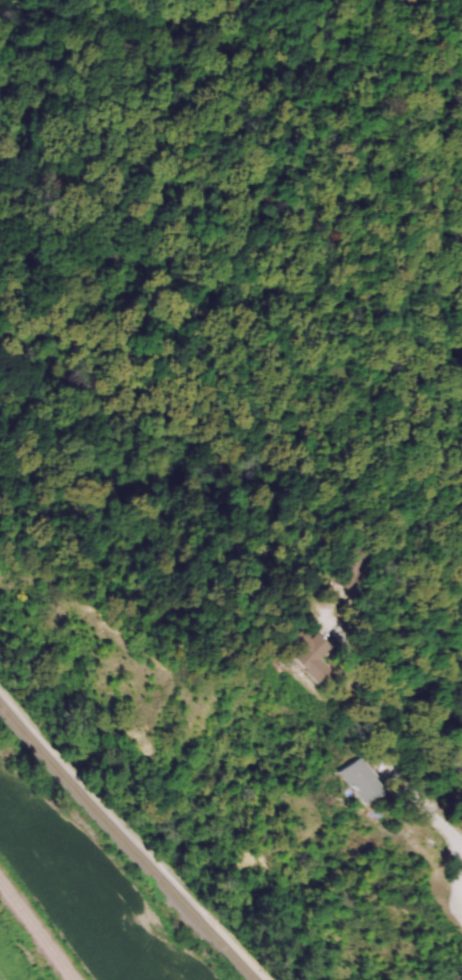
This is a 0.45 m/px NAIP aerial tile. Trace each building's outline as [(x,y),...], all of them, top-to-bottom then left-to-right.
[(309,770),(326,805),(351,792),(334,757),(309,770)]
